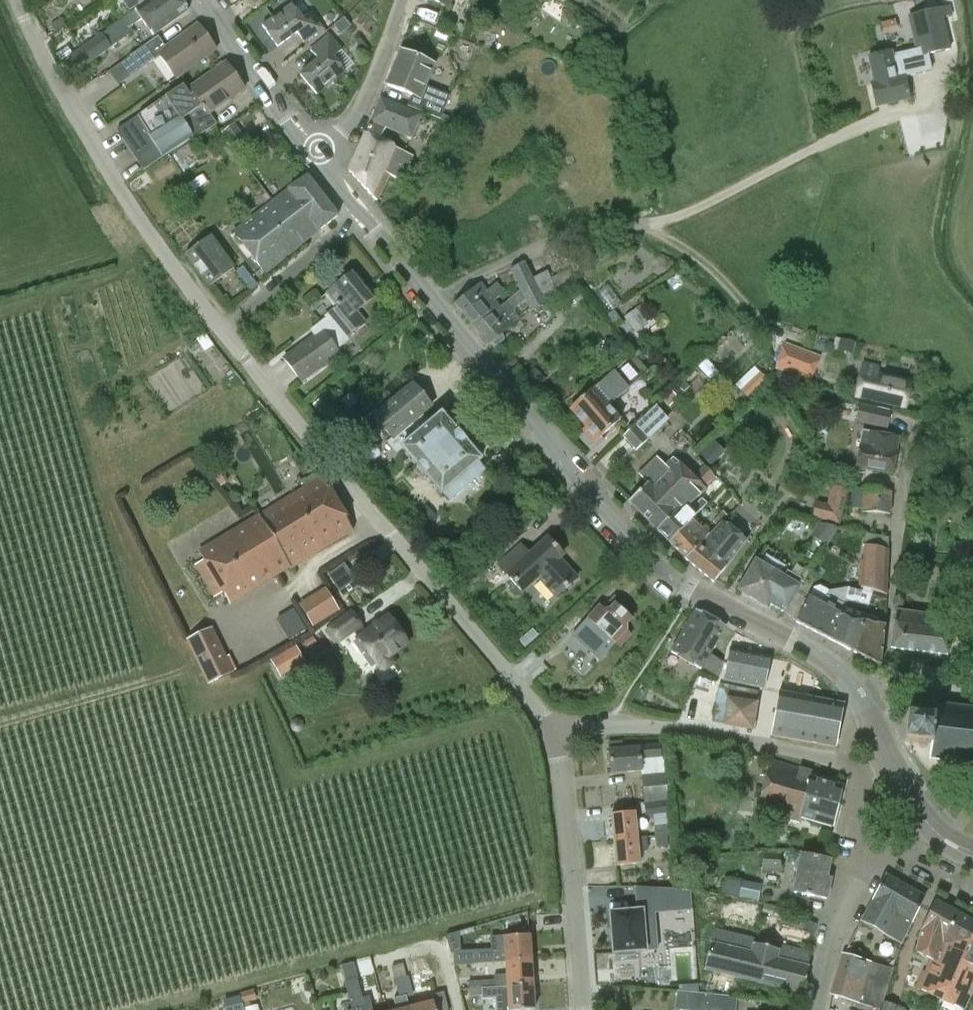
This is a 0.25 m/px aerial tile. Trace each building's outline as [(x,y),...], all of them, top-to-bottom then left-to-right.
[(135,10),(123,18),(123,20),(102,34),(101,33),(79,50),(70,56),(69,58),(79,72),(112,48),(133,33),(129,28),(141,20),(153,35),(187,11),(179,0),(149,0),(135,10)] [(130,11),(139,5),(139,6),(148,0),(122,0),(130,11)] [(297,33),(303,43),(323,29),(311,12),(302,19),(292,4),(291,6),(287,0),(276,0),(271,4),(279,14),(263,25),(278,46),(297,33)] [(951,6),(908,17),(915,51),(917,58),(927,56),(951,50),(943,17),(953,15),(951,6)] [(56,33),(66,26),(61,18),(51,26),(56,33)] [(130,56),(123,62),(125,65),(133,60),(141,70),(160,56),(176,78),(216,50),(198,24),(166,47),(158,36),(130,56)] [(311,51),(319,60),(301,75),(317,94),(345,71),(336,60),(344,54),(341,51),(342,50),(329,35),(311,51)] [(425,86),(434,65),(401,51),(387,85),(412,96),(407,106),(439,120),(449,96),(425,86)] [(917,58),(915,51),(892,56),(891,52),(869,57),(875,83),(871,84),(877,105),(909,98),(905,80),(931,74),(927,56),(917,58)] [(165,97),(138,116),(117,130),(143,170),(163,157),(163,158),(194,137),(195,138),(217,124),(210,114),(244,89),(226,63),(191,87),(188,82),(166,96),(165,97)] [(403,181),(413,156),(396,148),(379,140),(386,127),(411,137),(421,115),(381,99),(371,121),(349,170),(377,199),(390,175),(403,181)] [(189,144),(177,152),(185,164),(191,160),(195,165),(200,162),(189,144)] [(266,271),(337,216),(307,177),(235,232),(266,271)] [(209,288),(236,268),(212,235),(185,256),(209,288)] [(509,270),(516,284),(533,276),(525,262),(509,270)] [(516,284),(519,290),(499,307),(494,300),(469,321),(489,344),(491,342),(491,343),(492,344),(493,345),(494,345),(494,346),(495,346),(496,346),(497,346),(503,340),(503,339),(503,338),(503,337),(502,336),(501,336),(501,335),(501,334),(514,324),(509,318),(516,312),(514,310),(525,301),(531,313),(547,304),(543,295),(556,288),(548,271),(533,278),(533,276),(516,284)] [(337,307),(325,316),(331,324),(323,330),(322,328),(282,357),(301,384),(342,354),(336,346),(366,323),(357,312),(372,299),(352,274),(327,294),(337,307)] [(469,321),(494,300),(503,292),(496,284),(487,292),(481,284),(456,305),(469,321)] [(640,335),(650,326),(635,308),(624,317),(640,335)] [(838,349),(853,353),(855,341),(840,338),(838,349)] [(787,344),(777,368),(811,381),(820,356),(787,344)] [(570,412),(571,410),(585,427),(582,430),(594,444),(609,430),(612,434),(619,428),(616,424),(620,420),(608,406),(615,400),(625,391),(647,372),(633,355),(598,385),(569,410),(570,412)] [(863,364),(856,395),(905,407),(910,381),(878,374),(879,367),(863,364)] [(759,373),(740,392),(747,399),(766,381),(759,373)] [(683,380),(677,385),(684,393),(690,387),(683,380)] [(375,417),(392,437),(393,438),(410,423),(432,405),(415,383),(375,417)] [(887,428),(891,411),(860,404),(856,422),(887,428)] [(636,451),(668,420),(655,406),(622,436),(636,451)] [(449,501),(486,470),(479,462),(481,460),(444,418),(444,416),(441,414),(418,434),(410,423),(393,438),(392,437),(386,442),(396,454),(402,449),(441,494),(443,493),(449,501)] [(889,448),(891,436),(863,431),(860,444),(856,470),(855,470),(855,472),(864,474),(865,471),(891,476),(896,449),(889,448)] [(369,462),(362,455),(355,462),(361,469),(363,468),(365,470),(370,466),(367,463),(369,462)] [(680,514),(688,505),(689,506),(706,489),(705,488),(715,477),(704,466),(693,477),(673,457),(659,470),(655,466),(643,478),(647,482),(629,500),(658,529),(677,510),(680,514)] [(321,478),(259,516),(290,567),(291,569),(353,531),(321,478)] [(827,504),(815,501),(811,518),(839,524),(847,490),(831,486),(827,504)] [(853,487),(849,507),(858,508),(862,489),(853,487)] [(890,514),(891,492),(862,491),(861,513),(890,514)] [(670,541),(696,515),(697,514),(696,514),(703,507),(706,504),(701,499),(694,506),(696,508),(693,510),(689,506),(688,505),(680,514),(677,510),(658,529),(670,541)] [(425,506),(413,516),(425,530),(437,519),(425,506)] [(670,541),(686,558),(714,532),(696,515),(670,541)] [(290,567),(259,516),(200,551),(231,602),(290,567)] [(746,541),(723,522),(714,532),(686,558),(687,559),(715,582),(746,541)] [(825,545),(838,528),(819,524),(810,535),(825,545)] [(556,597),(577,578),(559,558),(563,554),(547,538),(529,554),(521,545),(499,565),(522,591),(537,577),(556,597)] [(890,549),(864,544),(860,586),(861,586),(873,590),(887,594),(890,549)] [(783,612),(802,579),(787,570),(782,578),(756,562),(740,590),(767,606),(768,603),(783,612)] [(294,603),(308,628),(338,612),(323,586),(294,603)] [(848,589),(845,601),(846,601),(868,606),(873,590),(861,586),(860,592),(848,589)] [(844,604),(845,601),(848,589),(829,593),(819,588),(813,590),(810,596),(809,596),(796,622),(828,638),(841,614),(845,604),(844,604)] [(626,625),(631,619),(632,620),(636,615),(614,595),(602,609),(599,606),(587,618),(571,636),(599,661),(615,644),(619,649),(632,635),(626,629),(626,625)] [(359,637),(378,664),(376,666),(382,674),(398,662),(392,654),(408,643),(388,616),(367,631),(353,611),(352,609),(332,622),(327,625),(340,643),(355,633),(356,635),(358,637),(359,637)] [(696,610),(671,652),(700,668),(701,668),(719,678),(722,661),(709,654),(725,626),(696,610)] [(891,647),(947,655),(951,631),(943,630),(944,617),(896,611),(891,647)] [(830,639),(853,651),(863,619),(854,616),(852,620),(841,614),(828,638),(830,639)] [(875,624),(863,619),(853,651),(881,666),(885,625),(876,623),(875,624)] [(208,685),(234,672),(212,627),(186,640),(208,685)] [(297,646),(273,659),(283,675),(306,661),(297,646)] [(765,689),(771,655),(729,647),(723,680),(765,689)] [(753,732),(758,702),(757,701),(759,690),(719,682),(712,721),(723,723),(722,726),(753,732)] [(779,692),(771,735),(834,746),(842,703),(779,692)] [(933,704),(932,718),(907,716),(904,742),(930,745),(929,757),(972,762),(972,709),(933,704)] [(647,794),(647,801),(668,799),(663,758),(661,758),(660,744),(639,746),(609,749),(611,773),(642,770),(643,770),(644,778),(645,794),(647,794)] [(799,822),(800,817),(832,826),(841,786),(810,777),(812,771),(799,767),(799,768),(770,759),(757,811),(799,822)] [(611,814),(614,840),(637,837),(634,812),(611,814)] [(654,836),(667,834),(666,823),(653,824),(654,836)] [(668,846),(667,834),(654,836),(655,847),(668,846)] [(614,840),(616,866),(639,863),(638,851),(648,850),(647,836),(637,837),(614,840)] [(780,869),(781,854),(763,852),(762,868),(780,869)] [(826,898),(830,878),(826,878),(829,860),(801,854),(793,892),(826,898)] [(899,943),(911,921),(925,897),(908,888),(886,875),(873,900),(861,922),(883,933),(899,943)] [(759,897),(762,884),(741,879),(738,893),(759,897)] [(778,921),(782,908),(764,902),(760,915),(778,921)] [(935,903),(919,935),(915,951),(930,958),(934,960),(941,946),(956,914),(935,903)] [(942,1000),(972,932),(972,923),(956,914),(941,946),(934,960),(930,958),(925,971),(922,970),(915,987),(920,990),(942,1000)] [(661,917),(611,919),(613,960),(663,957),(661,917)] [(753,943),(755,938),(715,928),(714,928),(704,969),(802,992),(809,966),(807,966),(811,952),(803,949),(779,944),(778,949),(753,943)] [(942,1000),(964,1009),(972,989),(972,932),(942,1000)] [(494,962),(505,962),(531,960),(530,935),(504,936),(505,950),(493,950),(493,949),(457,951),(457,966),(494,963),(494,962)] [(843,954),(831,994),(859,1003),(857,1009),(872,1009),(872,1007),(879,1009),(891,968),(843,954)] [(495,987),(507,986),(533,985),(531,960),(505,962),(506,974),(494,975),(494,980),(468,981),(469,996),(496,994),(495,987)] [(409,976),(394,979),(399,997),(393,998),(396,1009),(410,1009),(409,1008),(407,998),(414,996),(409,976)] [(369,996),(363,997),(357,977),(344,980),(351,1009),(358,1008),(359,1009),(373,1009),(369,996)] [(535,1009),(533,985),(507,986),(508,996),(494,997),(495,1009),(528,1009),(535,1009)] [(241,994),(243,1003),(256,1000),(254,991),(241,994)] [(444,991),(431,994),(433,1002),(409,1008),(410,1009),(448,1009),(444,991)] [(678,991),(676,1009),(722,1009),(723,996),(678,991)] [(243,1003),(242,1003),(240,995),(224,999),(226,1007),(223,1008),(224,1009),(245,1009),(243,1003)] [(879,1009),(903,1009),(897,1008),(897,1006),(882,1001),(879,1009)]
